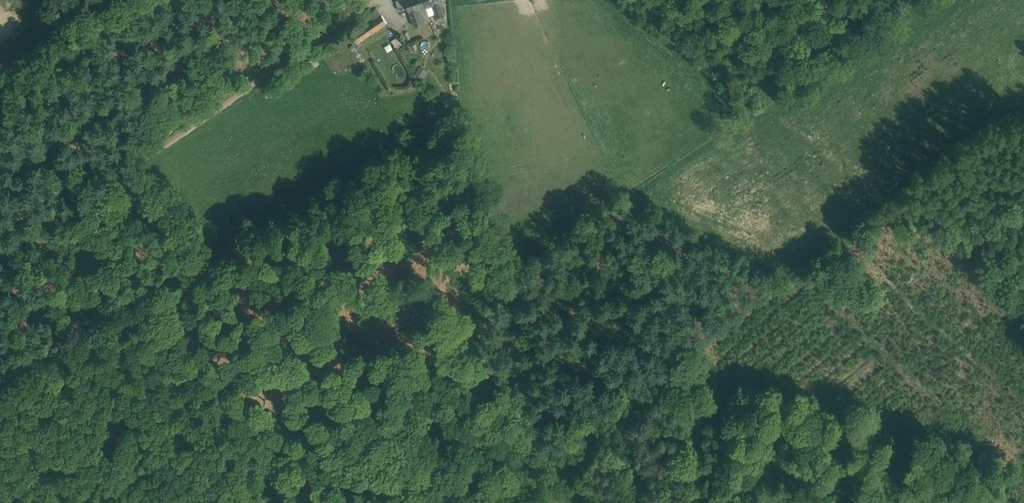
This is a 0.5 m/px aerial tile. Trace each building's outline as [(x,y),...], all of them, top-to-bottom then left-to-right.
[(397,1),(400,10),(408,7),(410,13),(411,13),(415,26),(430,20),(426,7),(423,0),(398,0),(397,1)] [(440,2),(432,5),(439,22),(446,19),(445,15),(440,2)] [(377,9),(370,14),(374,20),(382,15),(377,9)] [(374,20),(353,35),(358,43),(372,33),(387,23),(382,15),(374,20)] [(387,23),(372,33),(375,37),(390,27),(387,23)] [(358,43),(353,35),(344,40),(349,48),(358,43)] [(399,36),(392,41),(396,48),(404,43),(399,36)] [(316,57),(305,64),(309,70),(320,63),(316,57)] [(415,73),(423,78),(428,70),(420,66),(415,73)]
